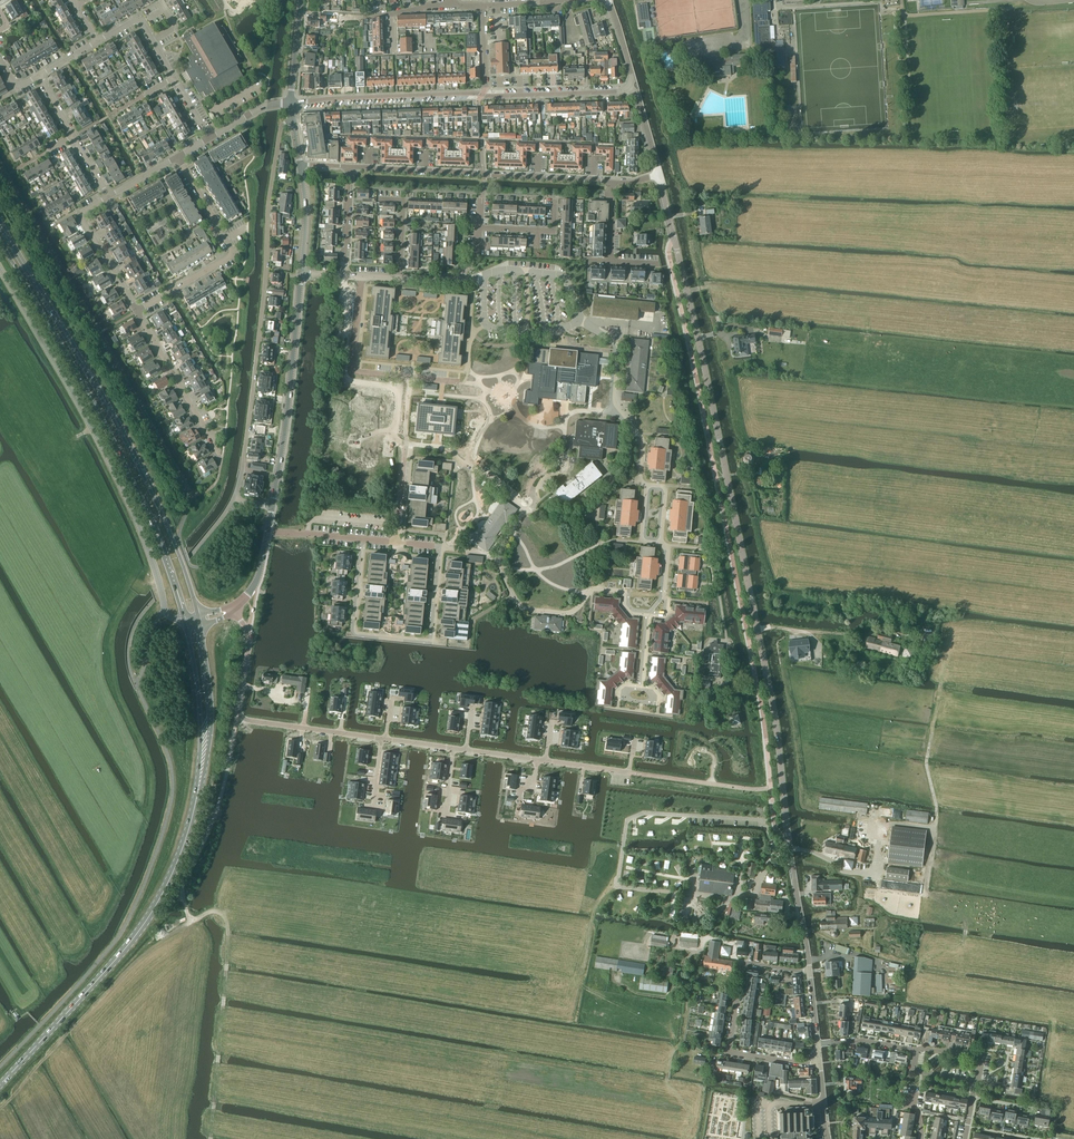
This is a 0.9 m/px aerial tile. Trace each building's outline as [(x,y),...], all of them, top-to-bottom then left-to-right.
[(6,7),(10,14),(22,7),(18,0),(12,0),(11,1),(12,4),(6,7)] [(62,3),(61,1),(60,0),(49,0),(53,5),(51,6),(53,9),(62,3)] [(127,1),(128,3),(133,12),(138,9),(133,0),(129,0),(127,1)] [(133,0),(138,9),(143,6),(140,0),(133,0)] [(169,5),(170,7),(173,5),(175,10),(184,6),(180,0),(178,0),(169,5)] [(951,7),(956,6),(956,9),(963,9),(963,6),(963,0),(951,0),(951,7)] [(127,1),(121,5),(122,7),(123,6),(127,15),(133,12),(128,3),(127,1)] [(770,1),(753,2),(756,52),(772,51),(776,51),(776,54),(777,67),(785,67),(784,44),(777,44),(776,43),(772,39),(770,39),(769,21),(767,21),(767,11),(770,11),(770,1)] [(59,16),(69,10),(64,6),(62,3),(53,9),(54,12),(56,11),(59,16)] [(647,4),(636,6),(637,13),(637,15),(638,28),(643,28),(643,29),(646,29),(645,22),(649,21),(647,8),(647,4)] [(122,7),(117,9),(122,18),(127,15),(123,6),(122,7)] [(184,6),(175,10),(178,14),(176,16),(177,18),(187,12),(184,6)] [(22,7),(10,14),(13,20),(20,16),(21,19),(28,16),(26,12),(25,13),(24,11),(22,7)] [(117,9),(112,13),(117,21),(122,18),(117,9)] [(62,26),(72,20),(71,18),(69,10),(59,16),(63,22),(61,23),(62,26)] [(595,40),(605,37),(601,23),(592,26),(587,10),(575,14),(576,18),(574,18),(576,27),(579,26),(585,46),(587,46),(587,48),(592,46),(591,45),(593,44),(592,40),(594,40),(595,40)] [(111,11),(106,14),(112,24),(117,21),(112,13),(111,11)] [(187,12),(177,18),(178,19),(180,18),(183,23),(184,22),(188,20),(191,18),(187,12)] [(102,20),(99,21),(103,28),(106,26),(106,27),(112,24),(106,14),(100,17),(102,20)] [(338,22),(338,15),(320,14),(320,19),(314,18),(314,17),(311,17),(311,18),(307,18),(307,27),(318,27),(318,22),(338,22)] [(405,30),(406,30),(405,16),(396,16),(397,39),(406,39),(405,36),(405,30)] [(559,16),(550,17),(550,28),(559,28),(559,24),(559,16)] [(541,17),(533,17),(533,29),(542,28),(541,17)] [(550,17),(541,17),(542,28),(550,28),(550,17)] [(525,18),(508,18),(509,27),(513,27),(513,30),(526,29),(525,18)] [(69,33),(79,27),(73,23),(72,20),(62,26),(64,29),(66,28),(69,33)] [(220,27),(218,22),(214,24),(213,25),(195,36),(192,31),(191,31),(187,34),(182,37),(183,37),(183,38),(185,41),(193,55),(188,58),(189,61),(191,63),(193,67),(185,71),(191,81),(192,82),(199,95),(200,94),(201,93),(203,92),(205,97),(213,92),(214,91),(217,96),(245,80),(237,66),(242,63),(239,59),(241,58),(236,49),(222,26),(220,27)] [(79,27),(69,33),(72,39),(71,40),(72,43),(82,37),(80,34),(79,27)] [(526,29),(513,30),(515,61),(519,61),(530,61),(530,53),(527,53),(526,29)] [(126,37),(124,39),(127,44),(137,38),(134,32),(126,37)] [(307,35),(306,45),(313,45),(312,50),(317,51),(317,45),(315,45),(316,41),(317,37),(316,36),(307,35)] [(475,57),(475,53),(476,53),(475,35),(466,35),(466,53),(470,53),(471,53),(471,57),(475,57)] [(137,38),(127,44),(128,44),(128,45),(128,47),(129,47),(130,49),(140,43),(137,38)] [(52,39),(46,42),(53,53),(58,50),(53,41),(52,39)] [(583,40),(576,43),(578,49),(585,47),(583,40)] [(46,42),(41,45),(48,56),(53,53),(46,42)] [(113,43),(108,47),(112,55),(118,52),(115,48),(114,45),(113,43)] [(130,49),(133,54),(143,48),(140,43),(130,49)] [(495,75),(503,75),(509,75),(508,44),(489,45),(490,75),(495,75)] [(41,45),(36,48),(42,59),(48,56),(41,45)] [(108,47),(102,50),(107,58),(112,55),(108,47)] [(36,48),(31,51),(37,62),(42,59),(36,48)] [(143,48),(133,54),(136,60),(147,53),(143,48)] [(102,50),(97,53),(103,63),(109,60),(107,58),(102,50)] [(305,66),(305,67),(308,67),(307,73),(315,73),(315,67),(317,51),(312,50),(310,50),(309,54),(306,54),(305,66)] [(31,51),(26,54),(32,65),(37,62),(31,51)] [(97,53),(92,56),(97,64),(98,66),(103,63),(97,53)] [(147,53),(136,60),(137,62),(137,63),(138,64),(139,64),(139,65),(142,63),(150,59),(147,53)] [(607,53),(594,54),(594,62),(608,62),(607,60),(607,53)] [(26,54),(20,57),(27,68),(32,65),(26,54)] [(716,56),(696,58),(697,64),(711,63),(712,68),(707,68),(708,77),(731,76),(731,73),(734,73),(733,66),(741,66),(741,61),(746,61),(746,64),(753,63),(752,54),(720,56),(716,56)] [(530,61),(519,61),(519,66),(519,68),(519,74),(528,74),(534,74),(542,73),(557,73),(556,55),(548,55),(548,60),(530,61)] [(92,56),(87,59),(92,67),(97,64),(92,56)] [(20,57),(15,60),(22,71),(27,68),(20,57)] [(363,73),(362,58),(355,58),(355,66),(356,66),(357,74),(355,74),(356,88),(364,87),(364,73),(363,73)] [(87,59),(81,62),(86,70),(87,72),(93,69),(91,67),(92,67),(87,59)] [(150,59),(142,63),(145,69),(153,64),(150,59)] [(608,62),(607,62),(608,71),(608,78),(610,78),(617,78),(616,59),(610,60),(607,60),(608,62)] [(15,60),(10,63),(11,66),(16,74),(22,71),(15,60)] [(597,67),(589,67),(589,75),(600,75),(600,76),(600,80),(608,79),(608,78),(608,71),(607,62),(608,62),(594,62),(597,62),(597,67)] [(153,64),(145,69),(148,74),(156,69),(153,64)] [(321,74),(322,68),(316,67),(315,73),(315,74),(316,79),(315,79),(315,89),(323,89),(323,78),(319,78),(319,74),(321,74)] [(347,68),(344,68),(344,79),(344,88),(353,88),(353,76),(352,74),(347,74),(347,73),(348,71),(348,69),(347,68)] [(473,80),(473,79),(480,79),(479,68),(473,68),(473,70),(469,70),(469,79),(470,79),(470,80),(473,80)] [(147,78),(144,80),(146,84),(152,81),(151,79),(159,75),(156,69),(148,74),(145,75),(147,78)] [(62,71),(52,76),(53,79),(54,86),(64,80),(61,75),(63,73),(62,71)] [(303,79),(303,88),(304,88),(304,89),(313,90),(313,78),(313,77),(315,77),(315,73),(307,73),(305,72),(305,76),(305,79),(303,79)] [(133,78),(127,81),(133,92),(138,89),(134,81),(135,80),(133,78)] [(64,80),(54,86),(60,90),(61,93),(71,87),(70,84),(68,86),(64,80)] [(127,81),(122,84),(128,95),(133,92),(127,81)] [(122,84),(117,87),(123,98),(128,95),(122,84)] [(71,87),(61,93),(63,96),(64,103),(76,96),(71,87)] [(117,87),(112,90),(118,100),(123,98),(117,87)] [(34,90),(26,95),(30,101),(38,96),(35,91),(34,90)] [(112,90),(107,93),(113,103),(118,100),(112,90)] [(166,92),(158,97),(162,104),(172,98),(171,95),(169,96),(168,94),(166,92)] [(107,93),(101,96),(103,99),(104,99),(108,106),(113,103),(107,93)] [(38,96),(30,101),(33,106),(41,101),(38,96)] [(76,96),(64,103),(70,107),(71,110),(81,104),(76,96)] [(172,98),(162,104),(165,109),(174,104),(173,102),(174,101),(172,98)] [(33,106),(30,107),(34,112),(44,106),(41,101),(33,106)] [(15,102),(9,105),(16,116),(21,113),(19,110),(17,105),(15,102)] [(147,103),(142,106),(146,114),(151,112),(147,103)] [(626,103),(619,103),(619,113),(625,112),(625,118),(629,118),(629,112),(626,103)] [(81,104),(71,110),(73,112),(74,119),(84,113),(81,108),(83,107),(81,104)] [(174,104),(165,109),(168,114),(178,108),(176,105),(175,105),(174,104)] [(9,105),(4,108),(10,119),(16,116),(9,105)] [(44,106),(34,112),(37,118),(47,112),(44,106)] [(142,106),(137,109),(141,117),(146,114),(142,106)] [(0,110),(0,113),(5,122),(10,119),(4,108),(0,110)] [(178,108),(168,114),(171,118),(180,113),(179,112),(180,111),(178,108)] [(137,109),(132,112),(138,123),(143,120),(141,117),(137,109)] [(303,115),(300,115),(300,126),(304,146),(304,152),(306,160),(314,160),(314,161),(325,162),(325,161),(330,161),(330,162),(334,162),(334,161),(338,161),(338,147),(337,137),(337,135),(329,135),(326,135),(325,114),(322,114),(322,110),(303,111),(303,115)] [(47,112),(37,118),(40,123),(42,121),(50,117),(47,112)] [(132,112),(127,115),(133,126),(138,123),(132,112)] [(84,113),(74,119),(80,124),(81,127),(86,124),(91,121),(89,118),(87,119),(84,113)] [(180,113),(171,118),(174,123),(184,118),(182,115),(181,115),(180,113)] [(127,115),(122,118),(128,129),(133,126),(127,115)] [(50,117),(42,121),(45,127),(53,122),(50,117)] [(122,118),(117,121),(121,129),(122,132),(128,129),(122,118)] [(184,118),(174,123),(177,128),(185,123),(184,121),(185,121),(184,118)] [(53,122),(45,127),(48,132),(56,127),(53,122)] [(185,123),(177,128),(179,133),(189,128),(188,124),(186,125),(185,123)] [(633,124),(620,125),(621,134),(623,134),(631,133),(634,133),(634,126),(633,124)] [(56,127),(48,132),(51,137),(59,133),(56,127)] [(95,128),(86,133),(89,140),(90,141),(99,135),(95,128)] [(189,128),(179,133),(184,140),(192,136),(191,134),(191,133),(190,131),(191,131),(189,128)] [(622,134),(622,141),(626,140),(626,142),(628,142),(627,147),(638,147),(638,140),(631,140),(631,137),(631,133),(623,134),(622,134)] [(239,153),(247,148),(240,134),(231,139),(225,143),(208,153),(207,153),(210,158),(207,160),(204,155),(197,160),(198,162),(194,164),(201,177),(205,183),(205,184),(212,196),(216,202),(220,209),(224,215),(229,224),(242,216),(240,213),(239,214),(235,208),(228,196),(220,183),(217,177),(216,176),(213,171),(208,162),(211,160),(212,162),(214,164),(218,161),(219,164),(226,160),(239,153)] [(99,135),(90,141),(94,148),(103,143),(99,135)] [(36,137),(31,140),(36,148),(40,146),(38,141),(36,137)] [(368,143),(368,138),(347,137),(347,145),(344,145),(344,149),(341,148),(340,162),(356,163),(357,146),(365,147),(366,143),(368,143)] [(400,150),(394,150),(394,146),(391,146),(392,138),(370,138),(370,143),(373,143),(373,147),(381,147),(381,164),(412,165),(413,148),(421,148),(421,144),(424,144),(424,139),(403,139),(403,146),(400,146),(400,150)] [(456,152),(450,152),(450,148),(447,148),(448,140),(426,139),(426,145),(429,145),(429,149),(437,149),(437,157),(435,157),(435,162),(437,162),(437,165),(468,166),(469,150),(477,150),(477,141),(459,140),(459,148),(456,148),(456,152)] [(31,140),(26,143),(31,151),(36,148),(31,140)] [(164,140),(159,142),(164,151),(166,150),(167,151),(170,149),(169,147),(171,145),(169,141),(166,143),(164,140)] [(504,150),(505,142),(486,141),(486,150),(492,151),(492,154),(494,154),(494,159),(492,159),(492,163),(494,163),(494,167),(525,168),(526,155),(528,155),(528,152),(534,152),(534,148),(537,148),(537,143),(516,142),(516,150),(513,150),(513,154),(507,154),(507,150),(504,150)] [(159,142),(154,145),(160,155),(163,153),(162,152),(164,151),(159,142)] [(26,143),(21,146),(26,154),(31,151),(26,143)] [(103,143),(94,148),(98,154),(98,155),(107,150),(103,143)] [(569,156),(563,155),(563,152),(560,151),(561,144),(539,143),(539,148),(542,148),(542,152),(548,152),(548,155),(550,156),(550,160),(548,160),(548,165),(550,165),(550,169),(581,170),(581,156),(584,157),(584,154),(590,154),(590,150),(593,150),(593,145),(572,144),(572,147),(572,152),(569,152),(569,156)] [(154,145),(149,148),(155,157),(156,156),(157,157),(160,155),(154,145)] [(21,146),(16,149),(21,157),(26,154),(21,146)] [(149,148),(145,151),(150,161),(153,159),(153,158),(155,157),(149,148)] [(16,149),(10,152),(15,160),(21,157),(16,149)] [(64,161),(73,156),(70,151),(68,151),(67,150),(61,153),(62,155),(61,155),(64,161)] [(107,150),(98,155),(99,156),(102,162),(112,157),(107,150)] [(145,151),(136,156),(141,164),(144,162),(145,163),(147,161),(147,163),(150,161),(145,151)] [(287,175),(289,161),(287,161),(288,155),(281,154),(278,173),(287,175)] [(64,161),(63,162),(66,167),(75,161),(73,156),(64,161)] [(112,157),(102,162),(106,169),(107,170),(116,164),(112,157)] [(44,163),(49,171),(53,168),(49,160),(44,163)] [(75,161),(66,167),(68,172),(78,166),(75,161)] [(44,174),(49,171),(44,163),(39,166),(44,174)] [(116,164),(107,170),(111,177),(120,171),(116,164)] [(39,177),(44,174),(39,166),(34,169),(39,177)] [(78,166),(68,172),(71,176),(73,176),(81,171),(78,166)] [(34,180),(39,177),(34,169),(29,171),(34,180)] [(28,183),(34,180),(29,171),(23,175),(28,183)] [(81,171),(73,176),(76,180),(84,176),(81,171)] [(120,171),(111,177),(115,183),(114,183),(115,184),(116,184),(124,179),(120,171)] [(190,229),(203,222),(195,207),(176,175),(172,177),(171,178),(170,175),(171,175),(170,175),(163,179),(166,184),(162,186),(160,181),(127,200),(135,213),(163,197),(161,194),(166,192),(164,188),(167,186),(190,226),(188,226),(190,229)] [(76,180),(74,181),(77,186),(87,181),(84,176),(76,180)] [(87,181),(77,186),(80,191),(81,190),(90,185),(87,181)] [(328,195),(339,195),(339,189),(332,188),(332,184),(326,184),(325,188),(328,188),(328,195)] [(81,190),(80,191),(83,196),(93,190),(90,185),(81,190)] [(357,190),(357,199),(364,199),(364,202),(371,203),(371,199),(368,199),(368,190),(357,190)] [(68,193),(63,196),(69,207),(74,204),(68,193)] [(288,214),(291,196),(281,195),(280,204),(281,204),(279,213),(283,213),(285,214),(288,214)] [(339,202),(339,195),(328,195),(328,202),(326,201),(325,206),(331,206),(332,202),(339,202)] [(63,196),(58,199),(64,210),(69,207),(63,196)] [(58,199),(53,202),(59,213),(64,210),(58,199)] [(588,204),(587,221),(605,222),(606,220),(608,220),(608,204),(606,204),(606,202),(591,201),(591,204),(588,204)] [(53,202),(48,205),(54,216),(59,213),(53,202)] [(357,206),(356,215),(364,215),(367,215),(368,207),(372,207),(373,203),(371,203),(364,202),(363,206),(357,206)] [(379,203),(379,207),(382,207),(382,212),(380,212),(380,215),(382,215),(387,215),(387,212),(394,213),(395,203),(379,203)] [(648,203),(634,203),(634,214),(648,214),(648,203)] [(48,205),(40,210),(43,214),(46,213),(49,219),(54,216),(48,205)] [(333,206),(331,206),(325,206),(325,210),(328,210),(328,218),(338,218),(339,210),(332,210),(333,206)] [(96,218),(95,219),(96,220),(98,225),(111,217),(108,212),(111,211),(109,209),(99,214),(100,216),(96,218)] [(279,214),(272,214),(272,224),(280,223),(280,224),(282,224),(282,217),(280,217),(280,215),(279,214)] [(356,218),(356,227),(364,227),(368,227),(368,219),(373,219),(373,215),(367,215),(364,215),(364,218),(356,218)] [(382,215),(382,219),(383,219),(382,228),(392,228),(393,228),(394,220),(388,219),(389,216),(387,215),(382,215)] [(75,233),(72,228),(76,225),(72,217),(59,224),(64,232),(65,232),(68,237),(75,233)] [(111,217),(98,225),(101,229),(101,230),(103,229),(106,228),(107,230),(116,225),(111,217)] [(706,218),(699,218),(700,226),(701,235),(710,234),(708,217),(706,218)] [(338,225),(338,218),(328,218),(328,225),(324,225),(324,228),(330,229),(332,229),(332,225),(338,225)] [(106,235),(105,235),(105,237),(108,241),(120,233),(116,225),(107,230),(109,233),(106,235)] [(206,235),(201,227),(193,231),(195,235),(197,234),(200,238),(206,235)] [(356,230),(355,239),(360,239),(366,239),(366,231),(372,232),(372,227),(368,227),(364,227),(364,230),(356,230)] [(330,233),(330,229),(324,228),(324,233),(326,233),(325,240),(337,240),(337,233),(330,233)] [(379,228),(379,231),(383,232),(383,240),(392,240),(393,241),(393,235),(392,235),(392,232),(391,231),(392,228),(382,228),(379,228)] [(120,233),(108,241),(110,245),(111,246),(112,245),(115,244),(116,246),(125,241),(120,233)] [(78,237),(76,234),(66,239),(68,243),(71,242),(72,244),(75,249),(86,242),(83,237),(82,238),(81,235),(78,237)] [(637,236),(636,246),(644,246),(648,246),(649,236),(644,236),(637,236)] [(355,242),(355,251),(364,251),(366,252),(367,244),(367,239),(366,239),(360,239),(360,242),(355,242)] [(201,245),(208,257),(213,254),(212,252),(215,251),(208,240),(205,242),(205,243),(201,245)] [(337,247),(337,240),(325,240),(325,246),(320,246),(320,250),(329,251),(330,247),(337,247)] [(382,240),(381,244),(384,244),(383,252),(391,253),(392,253),(393,244),(392,244),(392,240),(383,240),(382,240)] [(115,253),(113,254),(115,258),(128,250),(130,250),(125,241),(116,246),(118,249),(115,251),(114,251),(115,253)] [(90,249),(88,245),(78,251),(81,256),(80,256),(82,260),(83,260),(84,260),(94,255),(90,249)] [(208,257),(201,245),(195,249),(202,261),(208,257)] [(195,265),(202,261),(195,249),(188,253),(195,265)] [(272,252),(272,262),(281,263),(282,254),(286,255),(287,249),(278,249),(278,253),(272,252)] [(128,250),(115,258),(118,262),(120,261),(120,262),(121,262),(124,260),(126,263),(133,258),(128,250)] [(332,251),(329,251),(320,250),(320,256),(324,257),(324,258),(324,262),(336,262),(336,255),(332,254),(332,251)] [(355,251),(354,260),(359,260),(358,263),(366,264),(366,260),(366,259),(364,259),(364,251),(355,251)] [(381,252),(381,257),(383,257),(383,264),(383,265),(391,265),(392,256),(391,256),(391,253),(383,252),(381,252)] [(189,268),(195,265),(188,253),(182,256),(189,268)] [(183,272),(189,268),(182,256),(180,257),(176,260),(183,272)] [(125,267),(123,268),(124,269),(126,273),(139,266),(134,258),(133,258),(126,263),(127,265),(125,267)] [(176,276),(183,272),(176,260),(170,263),(169,263),(166,265),(172,276),(175,274),(176,276)] [(96,264),(94,261),(84,267),(87,272),(90,271),(93,276),(103,270),(98,262),(96,264)] [(139,266),(126,273),(129,277),(130,278),(131,278),(134,276),(135,279),(144,274),(139,266)] [(597,282),(598,268),(591,267),(591,272),(587,272),(587,282),(597,282)] [(607,283),(607,273),(604,273),(604,268),(598,268),(597,282),(607,283)] [(617,283),(618,269),(611,268),(611,273),(607,273),(607,283),(617,283)] [(627,284),(627,274),(624,273),(624,269),(618,269),(617,283),(627,284)] [(637,284),(638,269),(631,269),(631,274),(627,274),(627,284),(637,284)] [(647,285),(647,274),(644,274),(644,270),(638,269),(637,284),(647,285)] [(218,277),(215,279),(220,289),(226,286),(220,276),(221,275),(221,274),(220,272),(217,274),(218,276),(218,277)] [(103,278),(101,274),(92,280),(96,286),(98,284),(101,289),(110,284),(111,284),(106,276),(103,278)] [(134,283),(133,284),(133,285),(136,289),(146,283),(148,282),(144,274),(135,279),(137,281),(134,283)] [(282,284),(282,281),(281,281),(281,275),(271,274),(270,282),(279,283),(279,284),(282,284)] [(662,285),(663,275),(647,274),(647,285),(662,285)] [(207,283),(204,285),(210,295),(215,292),(209,281),(211,281),(209,279),(206,280),(208,282),(207,283)] [(211,281),(209,281),(215,292),(217,295),(222,292),(220,289),(215,279),(212,281),(211,281)] [(136,289),(134,290),(137,295),(138,294),(139,295),(140,294),(143,292),(145,294),(155,288),(154,285),(149,288),(146,283),(136,289)] [(197,290),(194,291),(201,304),(206,301),(205,298),(199,288),(200,287),(199,285),(196,286),(197,288),(197,290)] [(200,287),(199,288),(205,298),(210,295),(204,285),(201,287),(200,287)] [(366,350),(365,357),(388,359),(389,349),(387,349),(388,334),(388,332),(391,332),(391,334),(396,334),(398,316),(392,315),(392,316),(390,316),(390,314),(392,300),(394,300),(395,289),(386,289),(384,288),(372,287),(371,294),(371,297),(374,298),(372,312),(370,312),(370,314),(369,315),(369,321),(369,323),(369,324),(368,329),(368,330),(368,332),(368,333),(370,333),(369,347),(366,347),(366,350)] [(110,292),(108,288),(102,292),(103,295),(102,296),(107,304),(118,297),(114,289),(110,292)] [(187,296),(183,297),(189,307),(194,304),(188,293),(190,293),(189,291),(186,292),(187,294),(187,296)] [(190,293),(188,293),(194,304),(196,307),(201,304),(194,291),(191,293),(190,293)] [(436,320),(434,338),(440,338),(440,337),(442,338),(442,340),(440,354),(438,354),(437,364),(460,367),(461,359),(461,356),(459,356),(460,343),(460,342),(462,342),(463,339),(463,338),(463,333),(464,330),(464,325),(464,324),(464,322),(464,321),(465,321),(462,321),(463,307),(466,307),(467,304),(467,297),(444,294),(443,305),(445,305),(444,320),(444,321),(442,321),(442,320),(436,320)] [(280,309),(280,305),(279,305),(280,299),(269,297),(268,306),(278,307),(277,308),(280,309)] [(654,304),(594,299),(592,317),(637,321),(638,312),(654,313),(654,304)] [(126,309),(120,300),(121,301),(108,309),(110,308),(114,315),(112,317),(114,320),(121,316),(119,313),(126,309)] [(153,318),(151,319),(153,324),(167,316),(164,311),(168,309),(167,306),(162,309),(156,312),(153,314),(154,316),(153,316),(152,317),(153,318)] [(167,316),(153,324),(156,328),(158,327),(158,328),(160,327),(162,326),(164,328),(171,324),(169,322),(171,321),(171,320),(171,319),(170,319),(169,317),(169,316),(168,315),(167,316)] [(124,339),(130,335),(128,332),(136,328),(132,321),(122,326),(126,333),(122,336),(124,339)] [(279,344),(281,332),(277,332),(277,329),(276,329),(277,323),(266,321),(265,330),(275,331),(275,332),(275,337),(273,337),(273,343),(279,344)] [(163,333),(161,333),(162,334),(165,339),(176,332),(175,332),(171,324),(164,328),(166,331),(163,333)] [(782,337),(783,329),(769,328),(768,335),(782,337)] [(165,339),(163,340),(165,344),(166,344),(167,343),(168,344),(169,343),(172,342),(173,344),(180,340),(181,340),(180,338),(184,336),(181,330),(177,332),(176,332),(165,339)] [(139,337),(137,334),(128,340),(132,346),(135,350),(146,344),(141,336),(139,337)] [(742,337),(734,338),(735,349),(734,349),(734,353),(736,353),(736,354),(739,354),(740,353),(741,356),(748,355),(746,342),(749,342),(749,343),(755,342),(754,336),(742,337)] [(649,341),(632,339),(630,354),(634,354),(634,357),(633,357),(631,375),(632,375),(631,378),(627,377),(626,392),(643,394),(645,376),(644,376),(646,358),(647,359),(649,341)] [(172,349),(171,349),(172,351),(172,352),(171,353),(171,354),(172,356),(185,348),(180,340),(173,344),(175,347),(172,349)] [(274,365),(276,346),(265,345),(264,353),(263,353),(262,356),(263,356),(263,360),(262,360),(262,364),(274,365)] [(153,358),(147,347),(134,355),(136,358),(139,357),(143,364),(153,358)] [(185,348),(172,356),(175,360),(176,359),(177,360),(178,360),(181,358),(183,361),(190,357),(188,353),(188,352),(188,351),(188,350),(187,349),(186,349),(185,349),(185,348)] [(525,391),(524,403),(528,404),(537,405),(538,399),(538,397),(553,398),(552,400),(561,401),(566,401),(566,400),(569,400),(569,402),(584,403),(586,386),(595,387),(596,375),(596,371),(597,371),(597,370),(598,355),(572,352),(567,352),(562,351),(534,349),(533,355),(533,357),(533,364),(532,364),(528,364),(527,375),(533,375),(531,392),(525,391)] [(179,368),(181,372),(183,371),(195,365),(194,364),(195,363),(195,362),(194,361),(193,360),(192,360),(190,357),(183,361),(184,363),(181,365),(180,366),(181,367),(179,368)] [(143,368),(142,368),(143,370),(142,371),(143,372),(144,372),(145,371),(147,374),(148,373),(151,377),(161,371),(157,364),(155,366),(152,361),(143,367),(143,368)] [(195,365),(183,371),(186,375),(187,377),(188,376),(191,374),(192,377),(199,373),(195,365)] [(191,381),(190,382),(190,383),(191,385),(190,385),(190,386),(191,388),(204,380),(204,381),(205,380),(201,372),(199,373),(192,377),(194,380),(191,381)] [(257,402),(254,420),(258,420),(257,421),(262,422),(262,421),(265,421),(266,420),(269,420),(271,405),(273,392),(275,377),(271,376),(271,375),(268,375),(268,374),(264,373),(264,374),(260,374),(258,392),(257,402)] [(169,384),(164,376),(158,380),(157,377),(151,380),(153,383),(154,383),(158,390),(169,384)] [(204,380),(191,388),(193,393),(195,392),(196,393),(197,392),(200,390),(202,393),(209,389),(210,388),(208,384),(206,385),(204,381),(204,380)] [(170,392),(168,388),(161,392),(161,393),(158,395),(161,400),(163,400),(164,400),(167,405),(177,398),(173,391),(170,392)] [(200,397),(199,398),(200,399),(201,401),(200,402),(199,403),(200,405),(201,405),(204,404),(204,403),(207,401),(208,404),(215,400),(213,397),(212,395),(213,395),(212,394),(211,392),(210,392),(209,390),(209,389),(202,393),(203,396),(200,397)] [(178,407),(175,402),(169,405),(172,410),(170,411),(174,418),(185,412),(180,405),(178,407)] [(456,408),(445,407),(442,407),(438,407),(435,406),(419,405),(416,432),(432,433),(442,434),(453,435),(456,408)] [(184,420),(182,416),(175,421),(173,422),(175,425),(176,425),(177,425),(181,432),(193,426),(188,418),(184,420)] [(572,443),(572,447),(577,447),(577,446),(579,446),(579,447),(581,447),(581,448),(580,458),(578,457),(578,458),(601,460),(599,459),(599,454),(602,454),(602,448),(616,450),(616,446),(615,446),(616,444),(616,442),(616,440),(617,438),(616,438),(616,436),(617,436),(617,434),(617,432),(617,430),(617,428),(618,428),(618,425),(606,424),(607,423),(601,422),(598,422),(582,420),(582,421),(576,421),(576,423),(576,425),(576,427),(576,429),(575,431),(576,431),(575,433),(575,434),(575,435),(575,437),(575,438),(573,438),(573,440),(572,443)] [(255,426),(254,434),(256,434),(266,435),(267,428),(267,425),(261,424),(261,427),(255,426)] [(190,429),(179,436),(181,439),(183,442),(186,440),(189,444),(200,438),(196,430),(192,432),(190,429)] [(251,452),(250,454),(255,455),(255,452),(259,453),(261,440),(265,440),(266,435),(256,434),(255,439),(252,439),(251,452)] [(648,469),(652,470),(651,481),(656,481),(659,481),(665,482),(666,471),(669,471),(671,451),(668,450),(669,440),(663,439),(660,439),(655,438),(654,447),(654,449),(650,449),(650,453),(650,454),(651,454),(650,462),(650,464),(649,464),(649,465),(648,469)] [(200,447),(198,443),(187,449),(189,452),(189,453),(189,455),(191,455),(194,454),(197,459),(209,452),(204,445),(200,447)] [(750,465),(754,463),(755,459),(752,455),(748,454),(745,456),(744,461),(746,464),(750,465)] [(204,459),(197,463),(199,466),(201,465),(205,473),(203,474),(204,476),(205,477),(209,474),(210,473),(209,471),(217,466),(215,464),(216,463),(215,461),(214,461),(212,458),(206,462),(204,459)] [(433,463),(418,461),(418,464),(414,464),(412,487),(410,487),(408,500),(410,500),(408,523),(412,523),(412,526),(427,528),(427,524),(432,525),(433,519),(425,518),(427,503),(436,504),(438,488),(428,487),(430,472),(437,473),(438,466),(433,466),(433,463)] [(568,481),(555,492),(565,505),(602,476),(592,463),(576,475),(578,478),(570,484),(568,481)] [(261,491),(263,483),(261,483),(262,477),(258,477),(258,476),(252,475),(252,476),(248,475),(247,481),(246,480),(245,483),(246,483),(245,485),(244,488),(246,488),(245,494),(249,494),(249,496),(254,497),(255,495),(259,496),(260,491),(261,491)] [(620,489),(619,500),(616,500),(615,510),(615,515),(614,515),(614,525),(617,525),(616,536),(621,537),(624,537),(630,537),(631,527),(634,527),(635,522),(634,522),(634,520),(635,511),(636,511),(637,502),(633,502),(634,491),(629,490),(626,490),(620,489)] [(670,521),(670,530),(673,531),(672,542),(686,543),(687,532),(690,532),(693,503),(690,503),(691,492),(677,491),(676,501),(673,501),(672,510),(672,511),(671,521),(670,521)] [(489,521),(500,530),(506,522),(504,521),(506,519),(509,521),(517,510),(503,499),(493,514),(494,514),(489,521)] [(495,537),(500,530),(489,521),(484,528),(483,528),(473,541),(487,552),(495,540),(492,538),(494,536),(495,537)] [(446,524),(436,523),(435,530),(445,531),(446,524)] [(650,591),(651,580),(655,580),(655,575),(654,575),(656,565),(657,559),(653,559),(654,548),(649,548),(646,547),(641,547),(636,589),(642,590),(645,590),(650,591)] [(349,552),(339,551),(339,555),(337,555),(336,569),(338,570),(337,577),(335,577),(335,581),(333,581),(331,595),(333,595),(333,599),(342,600),(343,596),(345,596),(346,582),(344,582),(345,574),(347,575),(347,571),(349,571),(351,556),(349,556),(349,552)] [(366,594),(366,596),(366,597),(365,600),(365,604),(363,623),(364,623),(364,629),(369,629),(370,629),(370,630),(372,631),(372,629),(373,629),(374,629),(379,630),(379,628),(380,628),(383,628),(385,632),(389,634),(391,634),(392,634),(395,634),(399,633),(400,630),(405,630),(405,633),(410,633),(411,633),(412,633),(412,635),(414,635),(414,633),(415,633),(420,634),(421,629),(422,629),(424,610),(424,607),(425,603),(425,599),(425,594),(426,591),(426,589),(426,586),(428,565),(427,565),(427,560),(421,559),(421,558),(419,558),(419,559),(417,559),(412,558),(412,561),(411,561),(408,560),(407,557),(403,555),(400,554),(399,554),(396,554),(392,555),(391,558),(387,558),(386,558),(386,556),(381,555),(380,555),(380,554),(377,553),(377,555),(371,554),(370,559),(369,559),(367,578),(367,582),(367,583),(367,586),(366,589),(365,594),(366,594)] [(694,588),(696,589),(696,585),(698,585),(698,581),(697,581),(697,577),(695,576),(695,571),(698,571),(698,567),(700,567),(700,563),(699,563),(699,559),(697,559),(697,556),(682,554),(682,558),(679,557),(679,561),(678,561),(677,565),(679,565),(678,569),(680,569),(680,575),(679,575),(678,575),(677,579),(676,579),(676,583),(677,583),(677,587),(679,587),(678,590),(693,592),(694,588)] [(483,556),(467,555),(466,561),(482,563),(483,556)] [(451,563),(448,563),(445,590),(443,590),(443,593),(442,593),(441,599),(442,599),(442,602),(444,602),(441,635),(447,636),(447,638),(467,640),(469,622),(465,621),(471,564),(451,562),(451,563)] [(488,592),(486,595),(493,601),(496,598),(488,592)] [(599,597),(594,596),(592,611),(598,612),(598,611),(608,612),(608,613),(612,613),(620,623),(620,628),(621,629),(621,632),(619,632),(619,636),(620,636),(620,639),(619,639),(618,643),(619,643),(619,647),(635,648),(635,644),(636,644),(637,640),(636,640),(636,637),(637,637),(637,633),(636,633),(637,630),(638,630),(638,626),(637,626),(637,622),(639,622),(639,619),(632,618),(632,619),(628,619),(618,606),(618,603),(620,603),(620,599),(614,598),(614,599),(599,598),(599,597)] [(344,604),(334,603),(334,607),(332,607),(331,621),(330,620),(329,625),(342,626),(342,622),(344,623),(346,608),(344,608),(344,604)] [(679,605),(673,604),(672,611),(675,611),(675,615),(664,624),(660,623),(661,621),(654,620),(653,626),(654,627),(654,629),(653,629),(652,633),(653,633),(653,636),(652,636),(652,640),(653,640),(652,643),(651,643),(651,647),(652,647),(651,652),(667,653),(668,649),(669,649),(669,645),(668,645),(668,642),(669,642),(670,638),(669,638),(669,635),(670,635),(671,630),(679,623),(684,623),(684,622),(687,622),(687,624),(691,624),(691,623),(695,623),(694,624),(698,625),(699,624),(703,624),(705,608),(700,608),(700,607),(696,606),(696,607),(693,607),(693,606),(689,606),(689,607),(686,606),(686,605),(682,605),(682,606),(679,606),(679,605)] [(544,630),(545,617),(535,616),(533,629),(544,630)] [(545,617),(544,630),(560,631),(561,619),(550,618),(550,616),(546,616),(546,617),(545,617)] [(891,643),(892,637),(879,633),(877,639),(881,639),(880,641),(875,640),(875,638),(868,636),(865,648),(897,656),(900,646),(885,642),(886,641),(891,643)] [(919,648),(929,649),(930,634),(920,633),(918,648),(919,648)] [(791,649),(789,649),(791,663),(811,661),(810,649),(808,649),(807,641),(791,643),(791,649)] [(724,645),(710,643),(709,653),(706,653),(704,676),(720,678),(724,645)] [(627,652),(620,652),(620,657),(621,657),(620,667),(619,667),(618,670),(605,681),(596,680),(595,690),(598,690),(597,700),(596,700),(596,705),(611,707),(611,701),(610,701),(612,688),(625,677),(628,678),(628,679),(633,679),(633,674),(632,673),(634,658),(635,658),(635,653),(628,652),(628,654),(627,653),(627,652)] [(657,657),(650,657),(649,662),(651,662),(649,677),(648,677),(647,683),(652,683),(652,682),(655,682),(666,696),(665,708),(664,708),(663,714),(679,715),(680,710),(678,710),(679,700),(682,700),(683,690),(674,690),(673,688),(664,677),(665,677),(664,676),(664,673),(663,673),(664,663),(665,663),(665,658),(658,657),(658,659),(657,658),(657,657)] [(276,676),(264,674),(263,674),(262,675),(262,677),(263,678),(262,681),(267,682),(267,684),(272,685),(272,683),(276,683),(277,678),(276,678),(276,676)] [(283,675),(281,683),(293,685),(297,685),(296,692),(304,693),(304,688),(306,678),(298,677),(298,678),(294,677),(283,675)] [(399,692),(398,697),(404,698),(404,701),(411,702),(413,691),(399,689),(399,692)] [(367,698),(367,704),(380,705),(382,694),(382,693),(368,691),(367,698)] [(461,695),(459,707),(467,708),(467,704),(474,705),(475,697),(461,695)] [(329,711),(329,712),(341,713),(343,699),(331,697),(331,698),(333,698),(332,711),(329,711)] [(485,702),(483,710),(497,712),(498,707),(501,707),(501,704),(485,702)] [(367,704),(365,716),(379,717),(380,705),(367,704)] [(403,707),(402,715),(415,717),(416,711),(419,712),(419,709),(403,707)] [(483,710),(482,718),(499,720),(499,719),(496,719),(497,712),(483,710)] [(559,713),(557,721),(564,722),(563,725),(571,726),(573,715),(559,713)] [(402,715),(401,723),(417,726),(418,723),(415,722),(415,717),(402,715)] [(529,715),(528,727),(540,728),(542,717),(542,716),(529,715)] [(738,715),(730,717),(732,726),(741,723),(738,715)] [(451,717),(449,731),(458,732),(460,718),(451,717)] [(482,718),(481,726),(495,728),(496,721),(499,722),(499,720),(482,718)] [(481,726),(480,734),(497,737),(497,734),(494,734),(495,728),(481,726)] [(526,738),(526,739),(539,740),(540,728),(528,727),(526,738)] [(563,730),(561,738),(575,740),(576,734),(579,735),(579,732),(563,730)] [(561,738),(560,746),(577,749),(577,746),(575,745),(575,740),(561,738)] [(606,741),(605,750),(619,752),(621,740),(616,739),(615,742),(606,741)] [(288,745),(288,750),(288,754),(296,755),(298,742),(290,741),(289,745),(288,745)] [(646,741),(645,749),(658,751),(659,745),(662,746),(662,743),(646,741)] [(315,744),(314,757),(324,758),(324,762),(328,762),(329,754),(325,753),(323,753),(324,746),(324,745),(315,744)] [(645,749),(644,757),(660,759),(660,757),(657,756),(658,751),(645,749)] [(359,760),(358,764),(360,764),(366,765),(368,751),(360,750),(358,760),(359,760)] [(383,752),(382,761),(395,763),(396,757),(399,758),(399,755),(383,752)] [(382,761),(381,769),(397,771),(397,770),(395,769),(395,763),(382,761)] [(431,762),(430,765),(433,765),(433,771),(446,773),(447,765),(431,762)] [(461,763),(459,778),(467,779),(469,765),(461,763)] [(381,769),(379,777),(393,779),(394,772),(397,772),(397,771),(381,769)] [(429,776),(429,779),(445,781),(446,773),(433,771),(432,777),(429,776)] [(505,774),(504,779),(508,779),(507,789),(515,790),(517,775),(505,774)] [(543,777),(541,789),(554,790),(555,779),(556,779),(556,778),(543,776),(543,777)] [(379,777),(378,785),(395,787),(395,785),(393,784),(393,779),(379,777)] [(584,780),(582,794),(594,796),(594,795),(591,795),(593,782),(596,782),(596,781),(584,780)] [(348,781),(348,784),(351,785),(350,790),(364,792),(365,784),(348,781)] [(540,800),(540,801),(552,802),(554,790),(541,789),(540,800)] [(346,795),(346,798),(363,800),(364,792),(350,790),(349,796),(346,795)] [(426,794),(425,799),(428,800),(427,809),(435,810),(437,796),(426,794)] [(460,795),(458,804),(472,805),(473,800),(476,800),(476,797),(460,795)] [(387,800),(385,815),(390,815),(393,815),(394,811),(394,806),(398,807),(399,802),(387,800)] [(458,804),(457,812),(474,814),(474,811),(471,811),(472,805),(458,804)] [(522,805),(520,816),(538,818),(539,808),(522,805)] [(358,809),(356,819),(374,822),(375,811),(358,809)] [(905,821),(927,824),(928,813),(906,810),(905,821)] [(442,830),(459,832),(461,821),(443,819),(442,826),(442,830)] [(927,831),(892,827),(889,850),(887,862),(890,862),(922,866),(927,831)] [(843,843),(844,838),(837,836),(835,842),(836,842),(835,844),(826,842),(823,853),(840,856),(842,845),(839,845),(839,843),(843,843)] [(842,845),(840,856),(854,859),(857,848),(842,845)] [(864,863),(866,852),(859,850),(857,862),(864,863)] [(755,877),(757,864),(748,863),(746,875),(755,877)] [(702,867),(699,892),(732,896),(735,871),(713,868),(713,865),(702,864),(702,867)] [(887,867),(885,879),(909,881),(910,870),(887,867)] [(819,879),(819,876),(812,876),(812,891),(822,891),(822,887),(825,887),(825,890),(842,890),(842,881),(825,881),(825,880),(822,880),(822,879),(819,879)] [(775,896),(777,885),(762,883),(761,894),(763,895),(763,900),(756,899),(755,910),(762,911),(769,912),(782,913),(783,901),(770,899),(771,895),(775,896)] [(814,897),(814,905),(831,904),(830,897),(830,893),(814,894),(814,897)] [(743,899),(742,910),(751,911),(752,899),(743,899)] [(731,917),(739,920),(742,906),(734,905),(731,917)] [(836,922),(836,918),(835,918),(834,912),(831,912),(831,911),(827,911),(827,922),(830,922),(836,922)] [(756,914),(755,924),(763,925),(764,921),(772,922),(773,916),(769,915),(762,914),(756,914)] [(836,922),(830,922),(820,922),(820,930),(831,929),(831,933),(832,933),(832,936),(834,937),(836,937),(837,936),(837,934),(836,932),(836,929),(848,929),(847,918),(836,918),(836,922)] [(865,928),(874,928),(874,918),(864,919),(865,928)] [(652,935),(651,945),(667,948),(668,938),(652,935)] [(697,948),(698,939),(681,937),(680,946),(697,948)] [(737,941),(737,945),(742,945),(742,949),(737,948),(737,955),(747,955),(747,949),(746,949),(747,943),(744,943),(744,941),(737,941)] [(718,960),(720,943),(710,942),(708,957),(705,957),(704,967),(731,971),(733,962),(718,960)] [(754,943),(753,946),(758,946),(758,952),(754,952),(754,960),(760,961),(761,944),(759,944),(754,943)] [(846,953),(848,948),(837,944),(835,950),(846,953)] [(721,945),(720,955),(730,957),(731,947),(721,945)] [(791,951),(792,951),(792,948),(784,948),(783,954),(781,953),(780,961),(790,962),(791,951)] [(792,953),(792,951),(791,951),(790,962),(798,963),(798,955),(797,955),(797,953),(792,953)] [(771,953),(770,961),(777,962),(778,954),(771,953)] [(597,957),(595,968),(603,969),(610,970),(610,968),(613,968),(613,971),(617,971),(617,969),(618,969),(618,966),(619,960),(597,957)] [(870,996),(872,960),(864,958),(855,957),(852,995),(870,996)] [(618,966),(618,969),(622,970),(621,972),(644,975),(645,964),(619,960),(618,966)] [(837,961),(825,963),(826,971),(842,969),(842,967),(838,967),(837,961)] [(664,968),(662,977),(672,979),(674,969),(664,968)] [(748,970),(747,975),(760,977),(761,970),(759,969),(756,968),(755,971),(748,970)] [(842,969),(826,971),(827,977),(839,976),(838,971),(842,971),(842,969)] [(793,986),(801,985),(800,976),(792,976),(793,986)] [(667,993),(668,982),(641,978),(639,989),(667,993)] [(747,983),(746,990),(756,992),(757,984),(747,983)] [(801,985),(793,986),(793,988),(787,988),(788,995),(802,994),(801,985)] [(719,993),(717,999),(728,1001),(729,994),(719,993)] [(777,994),(776,1005),(785,1006),(786,995),(777,994)] [(745,996),(744,1003),(754,1005),(755,997),(745,996)] [(794,1001),(791,1001),(791,1005),(794,1004),(795,1008),(803,1007),(802,997),(794,998),(794,1001)] [(717,999),(716,1006),(719,1006),(727,1007),(728,1001),(717,999)] [(795,1008),(792,1008),(793,1018),(804,1017),(803,1007),(795,1008)] [(743,1009),(742,1016),(752,1018),(753,1011),(743,1009)] [(715,1012),(714,1019),(724,1020),(726,1014),(715,1012)] [(863,1017),(861,1028),(867,1030),(869,1019),(870,1018),(863,1017)] [(714,1019),(713,1025),(723,1027),(724,1020),(714,1019)] [(869,1019),(867,1030),(874,1031),(876,1020),(869,1019)] [(876,1020),(874,1031),(880,1032),(882,1021),(879,1021),(876,1020)] [(882,1021),(880,1032),(887,1033),(889,1021),(883,1020),(882,1021)] [(889,1021),(887,1033),(893,1034),(895,1024),(893,1023),(893,1022),(889,1021)] [(804,1023),(797,1024),(798,1034),(804,1033),(805,1033),(805,1038),(805,1039),(809,1039),(809,1037),(811,1037),(810,1027),(804,1027),(804,1023)] [(895,1024),(893,1034),(900,1036),(901,1028),(899,1027),(898,1027),(898,1024),(895,1024)] [(713,1025),(712,1031),(722,1033),(723,1027),(713,1025)] [(901,1028),(900,1036),(907,1037),(909,1026),(902,1025),(901,1028)] [(915,1027),(913,1038),(919,1039),(921,1031),(922,1027),(915,1025),(915,1027)] [(909,1026),(907,1037),(913,1038),(915,1027),(909,1026)] [(924,1027),(922,1039),(925,1039),(925,1044),(930,1045),(931,1047),(932,1047),(934,1046),(934,1044),(933,1042),(932,1042),(933,1038),(942,1039),(944,1027),(939,1026),(938,1028),(937,1028),(937,1031),(933,1030),(932,1032),(928,1031),(929,1028),(924,1027)] [(942,1039),(941,1042),(946,1043),(946,1041),(948,1042),(949,1041),(952,1041),(954,1029),(944,1027),(942,1039)] [(954,1029),(952,1041),(955,1042),(955,1043),(958,1043),(958,1045),(962,1046),(964,1031),(954,1029)] [(964,1031),(962,1046),(966,1046),(966,1045),(969,1046),(969,1044),(973,1045),(975,1031),(972,1030),(971,1032),(964,1031)] [(710,1031),(709,1038),(721,1040),(722,1033),(712,1031),(710,1031)] [(982,1033),(981,1040),(988,1041),(989,1032),(987,1032),(983,1031),(982,1033)] [(989,1032),(988,1041),(994,1043),(995,1035),(996,1032),(990,1031),(989,1032)] [(1018,1046),(1017,1049),(1025,1050),(1027,1040),(1025,1040),(1025,1036),(1029,1036),(1029,1035),(1029,1032),(1022,1031),(1021,1037),(1021,1039),(1020,1044),(1020,1047),(1018,1046)] [(1002,1036),(1000,1044),(1007,1045),(1008,1037),(1009,1034),(1006,1034),(1005,1037),(1002,1036)] [(709,1038),(709,1041),(713,1042),(713,1045),(710,1045),(709,1048),(716,1049),(716,1046),(720,1047),(721,1040),(709,1038)] [(765,1039),(764,1048),(771,1049),(772,1040),(765,1039)] [(772,1040),(771,1049),(777,1050),(779,1041),(772,1040)] [(779,1041),(777,1050),(784,1051),(786,1042),(779,1041)] [(856,1047),(855,1053),(862,1055),(862,1058),(871,1060),(873,1050),(873,1049),(861,1046),(861,1048),(856,1047)] [(873,1050),(871,1060),(888,1063),(890,1052),(878,1049),(878,1051),(873,1050)] [(1017,1049),(1016,1055),(1024,1056),(1028,1057),(1029,1051),(1025,1050),(1017,1049)] [(836,1059),(844,1059),(844,1056),(852,1056),(852,1050),(844,1050),(844,1051),(836,1051),(836,1059)] [(890,1052),(888,1063),(894,1064),(895,1062),(900,1063),(900,1065),(906,1066),(907,1066),(908,1063),(906,1062),(907,1056),(902,1055),(903,1054),(890,1052)] [(695,1057),(694,1064),(705,1065),(706,1059),(695,1057)] [(722,1069),(723,1061),(717,1060),(716,1062),(711,1061),(710,1069),(715,1070),(716,1068),(722,1069)] [(771,1063),(769,1075),(775,1077),(780,1078),(780,1084),(788,1084),(788,1079),(788,1066),(771,1063)] [(756,1065),(754,1078),(761,1079),(765,1080),(764,1083),(767,1084),(765,1092),(773,1094),(775,1082),(775,1077),(769,1075),(767,1075),(768,1071),(763,1070),(764,1066),(756,1065)] [(1013,1074),(1012,1081),(1020,1082),(1024,1082),(1025,1076),(1021,1075),(1013,1074)] [(802,1079),(788,1079),(788,1084),(788,1088),(802,1087),(802,1079)] [(817,1079),(802,1079),(802,1087),(807,1087),(807,1094),(817,1094),(817,1079)] [(855,1079),(846,1079),(846,1084),(847,1084),(847,1090),(857,1090),(857,1084),(861,1084),(861,1079),(855,1079)] [(1012,1081),(1011,1087),(1015,1088),(1014,1094),(1021,1095),(1021,1094),(1022,1089),(1019,1089),(1020,1082),(1012,1081)] [(926,1093),(925,1101),(931,1102),(933,1092),(932,1092),(932,1093),(926,1093)] [(933,1092),(931,1102),(938,1104),(940,1095),(934,1094),(935,1092),(933,1092)] [(940,1095),(938,1104),(945,1105),(947,1095),(946,1094),(946,1096),(940,1095)] [(945,1105),(945,1107),(952,1108),(954,1098),(948,1097),(948,1095),(947,1095),(945,1105)] [(954,1098),(952,1108),(959,1110),(959,1107),(961,1097),(960,1097),(959,1099),(954,1098)] [(961,1097),(959,1107),(965,1109),(967,1100),(962,1099),(962,1097),(961,1097)] [(992,1112),(989,1111),(990,1106),(980,1104),(978,1114),(988,1115),(988,1120),(991,1120),(992,1119),(991,1119),(992,1112)] [(866,1118),(865,1118),(865,1127),(869,1128),(869,1134),(876,1134),(876,1128),(882,1128),(881,1135),(888,1135),(888,1129),(891,1129),(892,1120),(886,1120),(887,1113),(889,1113),(889,1109),(892,1109),(892,1106),(879,1105),(879,1108),(871,1108),(870,1112),(873,1112),(873,1119),(871,1119),(866,1118)] [(781,1113),(781,1138),(794,1138),(794,1137),(796,1137),(796,1138),(806,1138),(807,1138),(806,1134),(807,1134),(810,1135),(810,1136),(810,1135),(813,1133),(814,1134),(814,1133),(814,1132),(813,1129),(815,1129),(815,1128),(814,1128),(814,1117),(814,1116),(813,1116),(813,1109),(807,1109),(807,1107),(787,1107),(787,1113),(781,1113)] [(1049,1117),(1050,1110),(1043,1108),(1042,1115),(1036,1114),(1034,1124),(1047,1127),(1049,1117)] [(1006,1115),(1005,1115),(1002,1114),(1003,1111),(992,1109),(992,1112),(991,1119),(992,1119),(1001,1121),(1001,1122),(1004,1123),(1005,1118),(1006,1115)] [(1019,1117),(1018,1117),(1016,1116),(1017,1111),(1006,1109),(1005,1115),(1006,1115),(1005,1118),(1015,1120),(1014,1125),(1017,1125),(1018,1124),(1017,1124),(1019,1117)] [(1019,1117),(1017,1124),(1018,1124),(1024,1125),(1024,1127),(1027,1127),(1030,1127),(1031,1124),(1031,1122),(1032,1119),(1029,1119),(1029,1116),(1019,1114),(1018,1117),(1019,1117)] [(865,1130),(865,1127),(865,1118),(866,1118),(865,1118),(854,1117),(853,1129),(854,1130),(853,1138),(862,1138),(863,1130),(863,1129),(864,1129),(865,1130)] [(934,1122),(933,1124),(943,1126),(945,1119),(936,1117),(935,1122),(934,1122)] [(933,1124),(933,1125),(934,1125),(933,1131),(942,1133),(943,1126),(933,1124)]
